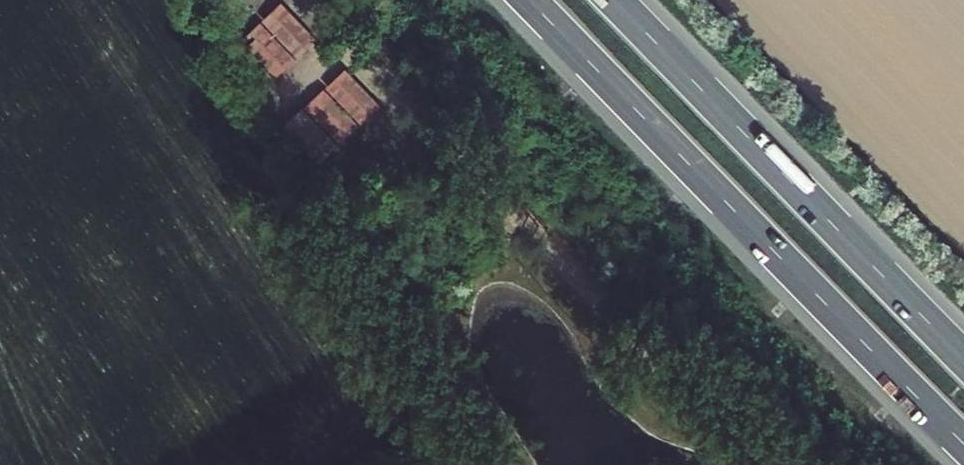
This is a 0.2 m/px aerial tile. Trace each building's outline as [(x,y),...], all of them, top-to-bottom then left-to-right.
[(276,6),(260,21),(293,57),(310,41),(276,6)] [(255,26),(238,43),(272,79),(288,63),(255,26)] [(377,106),(342,69),(324,87),(358,125),(377,106)] [(352,130),(318,92),(301,109),(335,147),(352,130)] [(331,150),(297,113),(280,130),(314,168),(331,150)]
